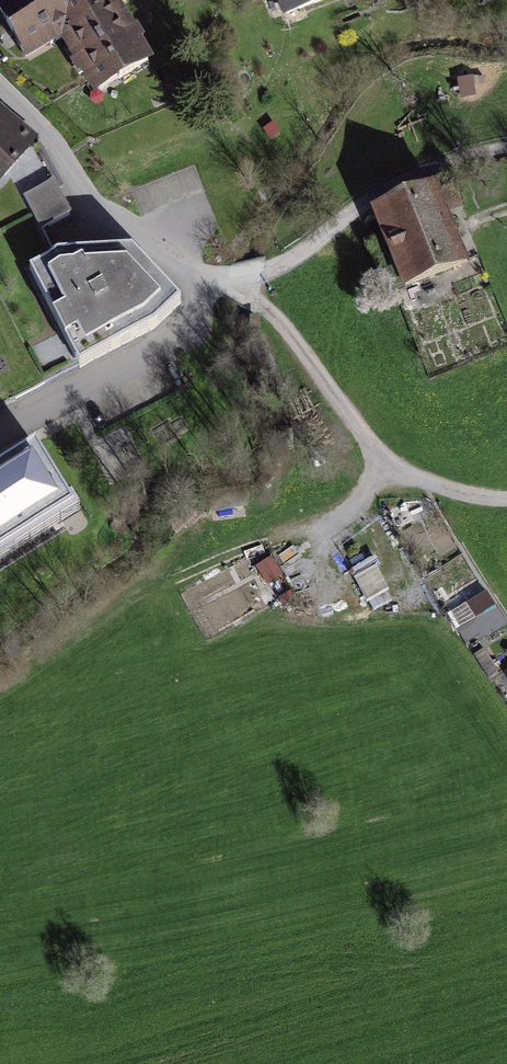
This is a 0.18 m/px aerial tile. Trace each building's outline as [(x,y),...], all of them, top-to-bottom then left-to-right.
[(103,95),(160,61),(128,9),(143,0),(1,0),(38,63),(72,43),(103,95)] [(290,20),(340,0),(282,0),(290,20)] [(2,190),(42,140),(0,107),(0,188),(2,190)] [(380,206),(412,286),(480,258),(448,179),(380,206)] [(57,189),(26,205),(44,238),(75,222),(57,189)] [(33,273),(88,367),(156,335),(186,307),(142,254),(66,257),(33,273)] [(0,472),(0,561),(82,511),(42,447),(0,472)] [(372,577),(360,585),(376,611),(388,603),(372,577)] [(506,630),(506,626),(492,600),(455,621),(471,650),(506,630)]
